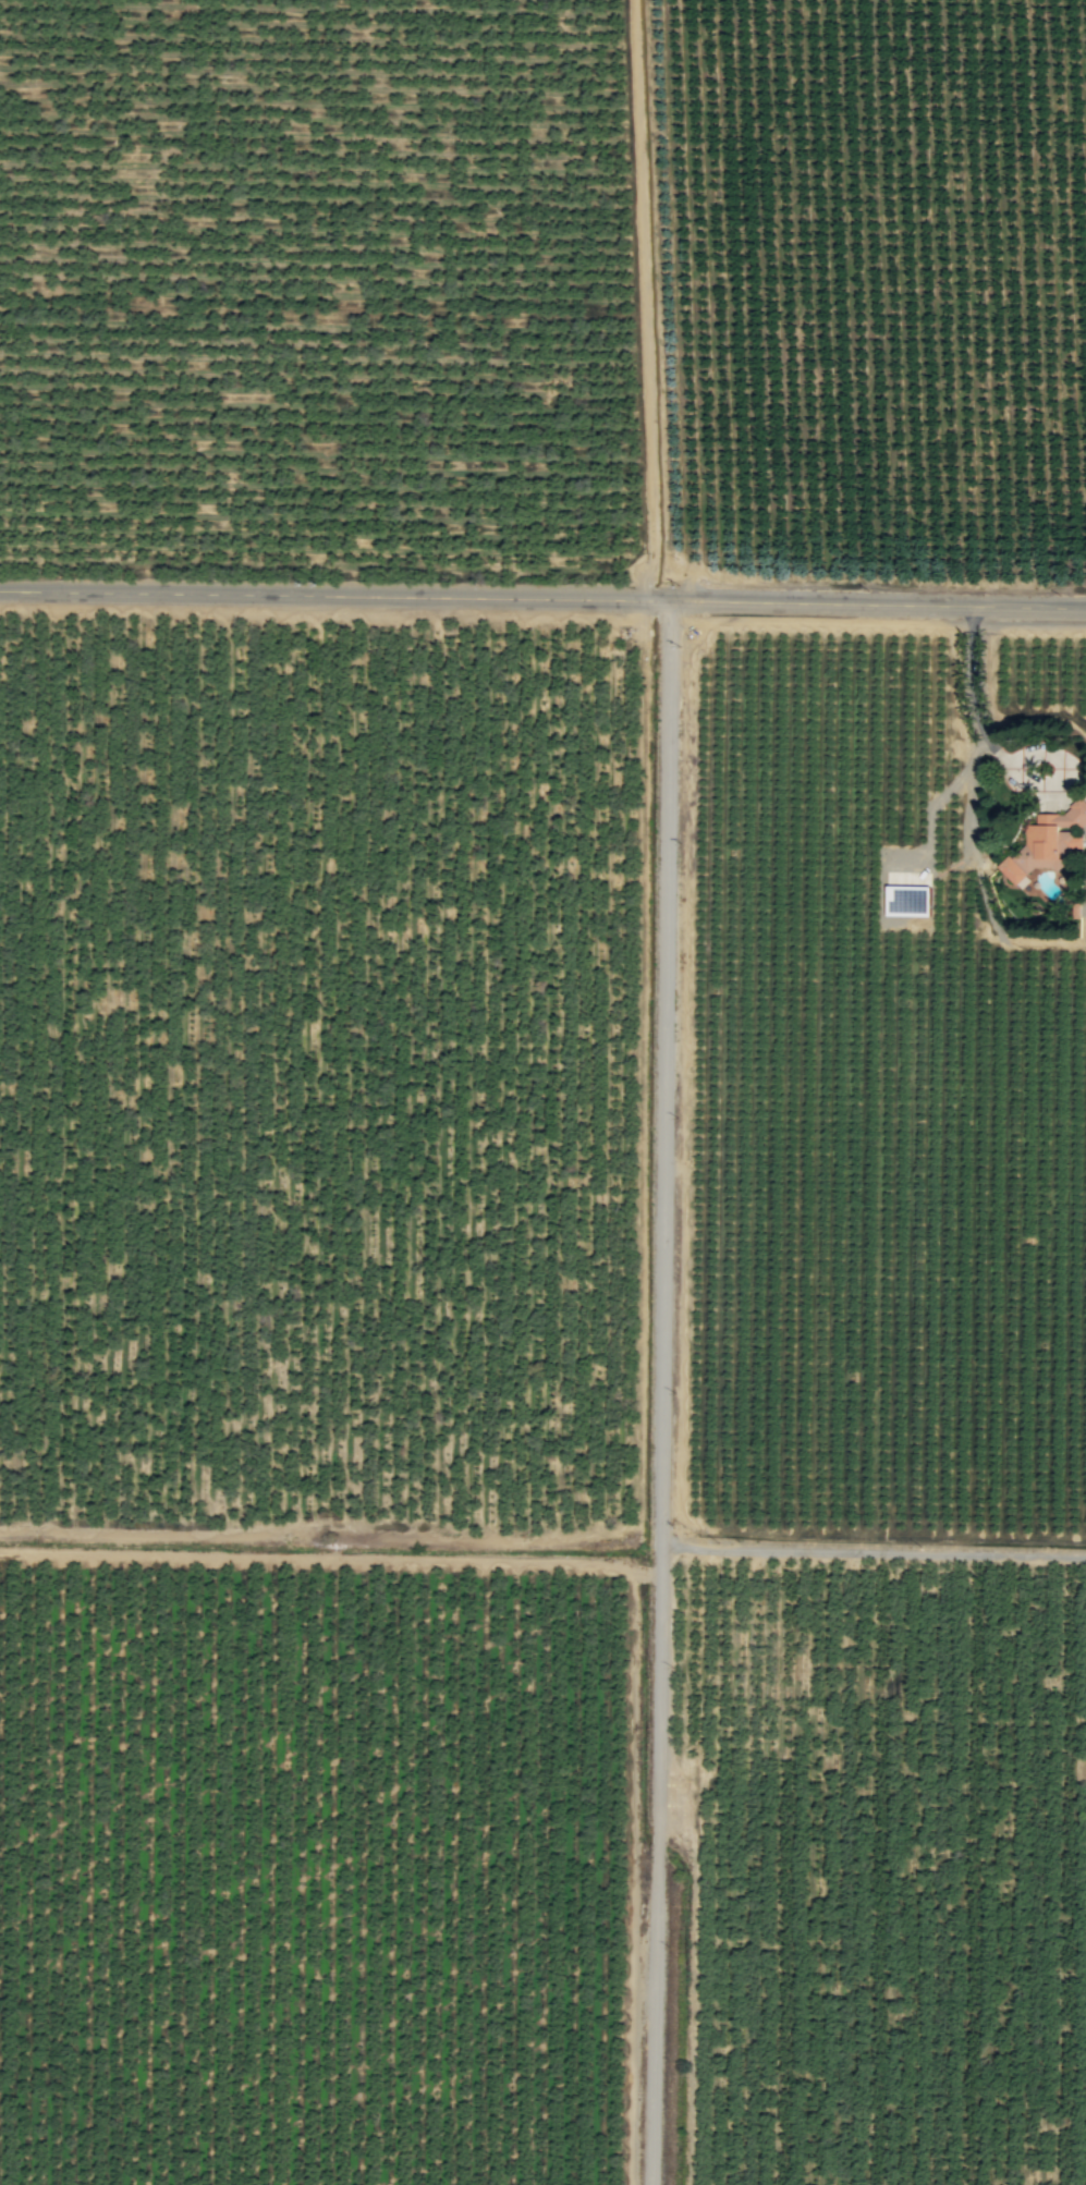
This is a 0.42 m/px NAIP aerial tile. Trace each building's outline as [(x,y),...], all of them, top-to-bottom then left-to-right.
[(1037,813),(1036,825),(1026,824),(1025,845),(1014,857),(1007,856),(997,867),(1015,885),(1034,867),(1061,868),(1071,858),(1072,847),(1085,848),(1085,802),(1081,797),(1062,815),(1037,813)] [(886,916),(930,917),(931,886),(887,885),(886,916)]
